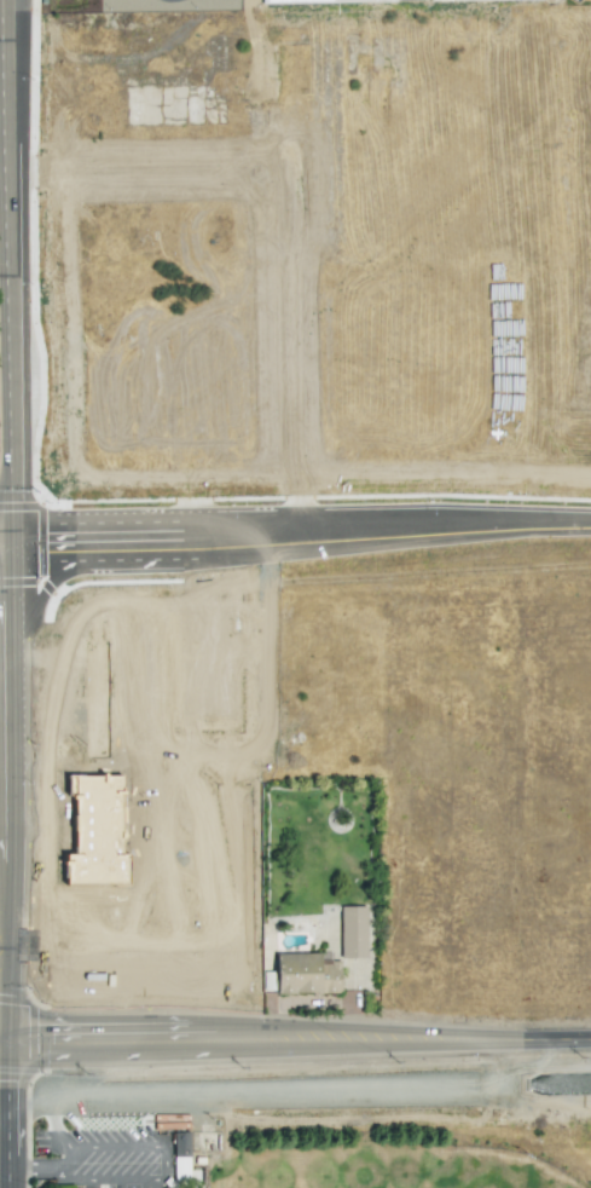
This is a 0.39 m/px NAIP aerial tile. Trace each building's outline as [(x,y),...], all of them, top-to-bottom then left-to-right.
[(120,775),(67,776),(67,795),(73,795),(74,854),(64,854),(65,883),(127,882),(127,854),(121,854),(120,775)] [(340,958),(365,958),(365,906),(339,907),(340,958)] [(340,993),(340,960),(330,960),(330,953),(275,954),(276,994),(340,993)] [(188,1179),(189,1133),(174,1132),(173,1179),(188,1179)]
